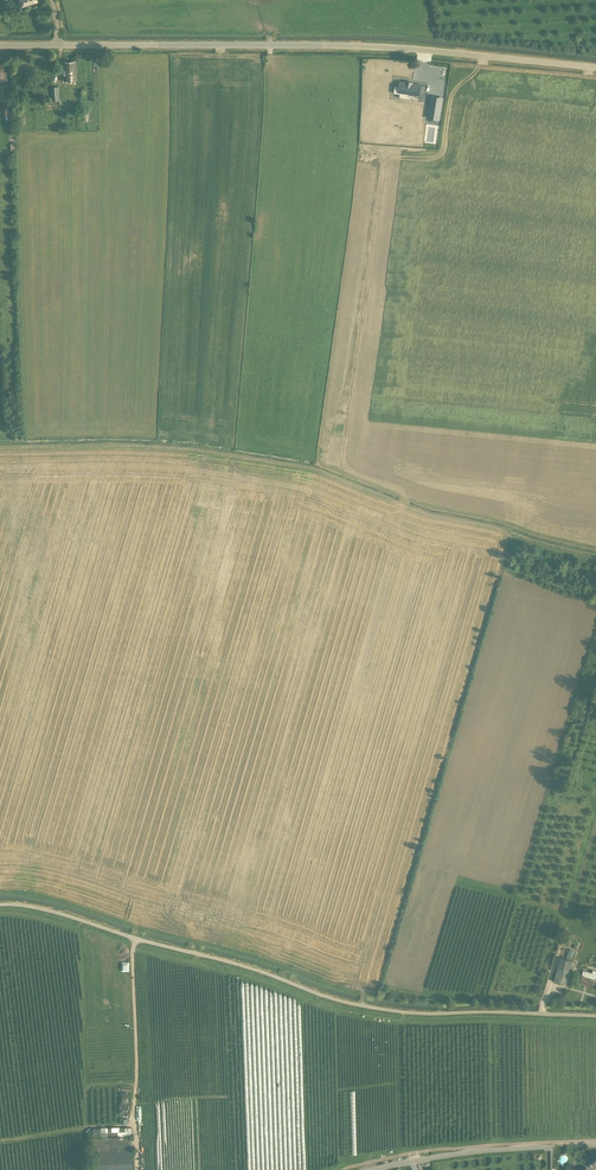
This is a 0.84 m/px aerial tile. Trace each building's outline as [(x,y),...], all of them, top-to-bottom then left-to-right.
[(75,62),(63,62),(64,74),(64,81),(76,80),(75,62)] [(406,82),(406,83),(400,81),(399,87),(395,86),(394,93),(400,94),(400,92),(402,93),(419,95),(420,86),(420,85),(411,83),(406,82)] [(9,121),(13,121),(12,96),(11,84),(8,84),(0,85),(1,97),(2,97),(2,100),(7,100),(7,97),(8,97),(9,121)] [(58,86),(50,87),(51,101),(49,101),(49,106),(52,106),(52,101),(59,100),(58,86)] [(441,99),(430,97),(426,118),(438,120),(441,99)] [(569,959),(571,956),(573,957),(576,952),(569,949),(566,958),(569,959)] [(561,957),(553,981),(565,985),(573,960),(561,957)] [(580,982),(593,986),(595,978),(595,976),(595,974),(584,970),(582,974),(580,982)] [(107,1136),(107,1135),(117,1135),(117,1128),(107,1128),(106,1127),(102,1127),(102,1128),(93,1128),(93,1135),(102,1135),(102,1136),(107,1136)] [(131,1142),(131,1136),(91,1138),(92,1169),(132,1169),(131,1142)]
